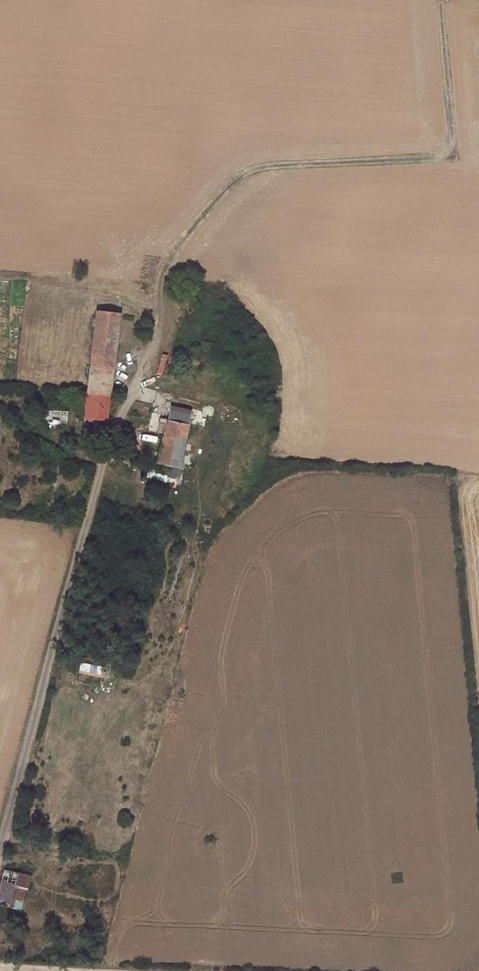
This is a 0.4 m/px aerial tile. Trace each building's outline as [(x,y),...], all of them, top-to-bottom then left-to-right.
[(89,396),(111,397),(120,313),(98,312),(89,396)] [(89,396),(86,416),(100,417),(98,425),(107,426),(111,397),(89,396)] [(151,421),(154,407),(143,406),(141,419),(151,421)] [(168,421),(189,424),(191,410),(171,407),(168,421)] [(68,426),(68,409),(48,409),(48,430),(57,430),(57,426),(68,426)] [(168,479),(179,481),(181,480),(185,448),(189,424),(168,421),(158,464),(171,467),(168,479)] [(132,459),(115,458),(112,468),(131,470),(132,459)] [(79,664),(79,675),(102,675),(102,664),(79,664)] [(39,852),(37,858),(52,861),(54,855),(39,852)] [(31,874),(1,870),(0,877),(0,907),(26,910),(31,874)]
